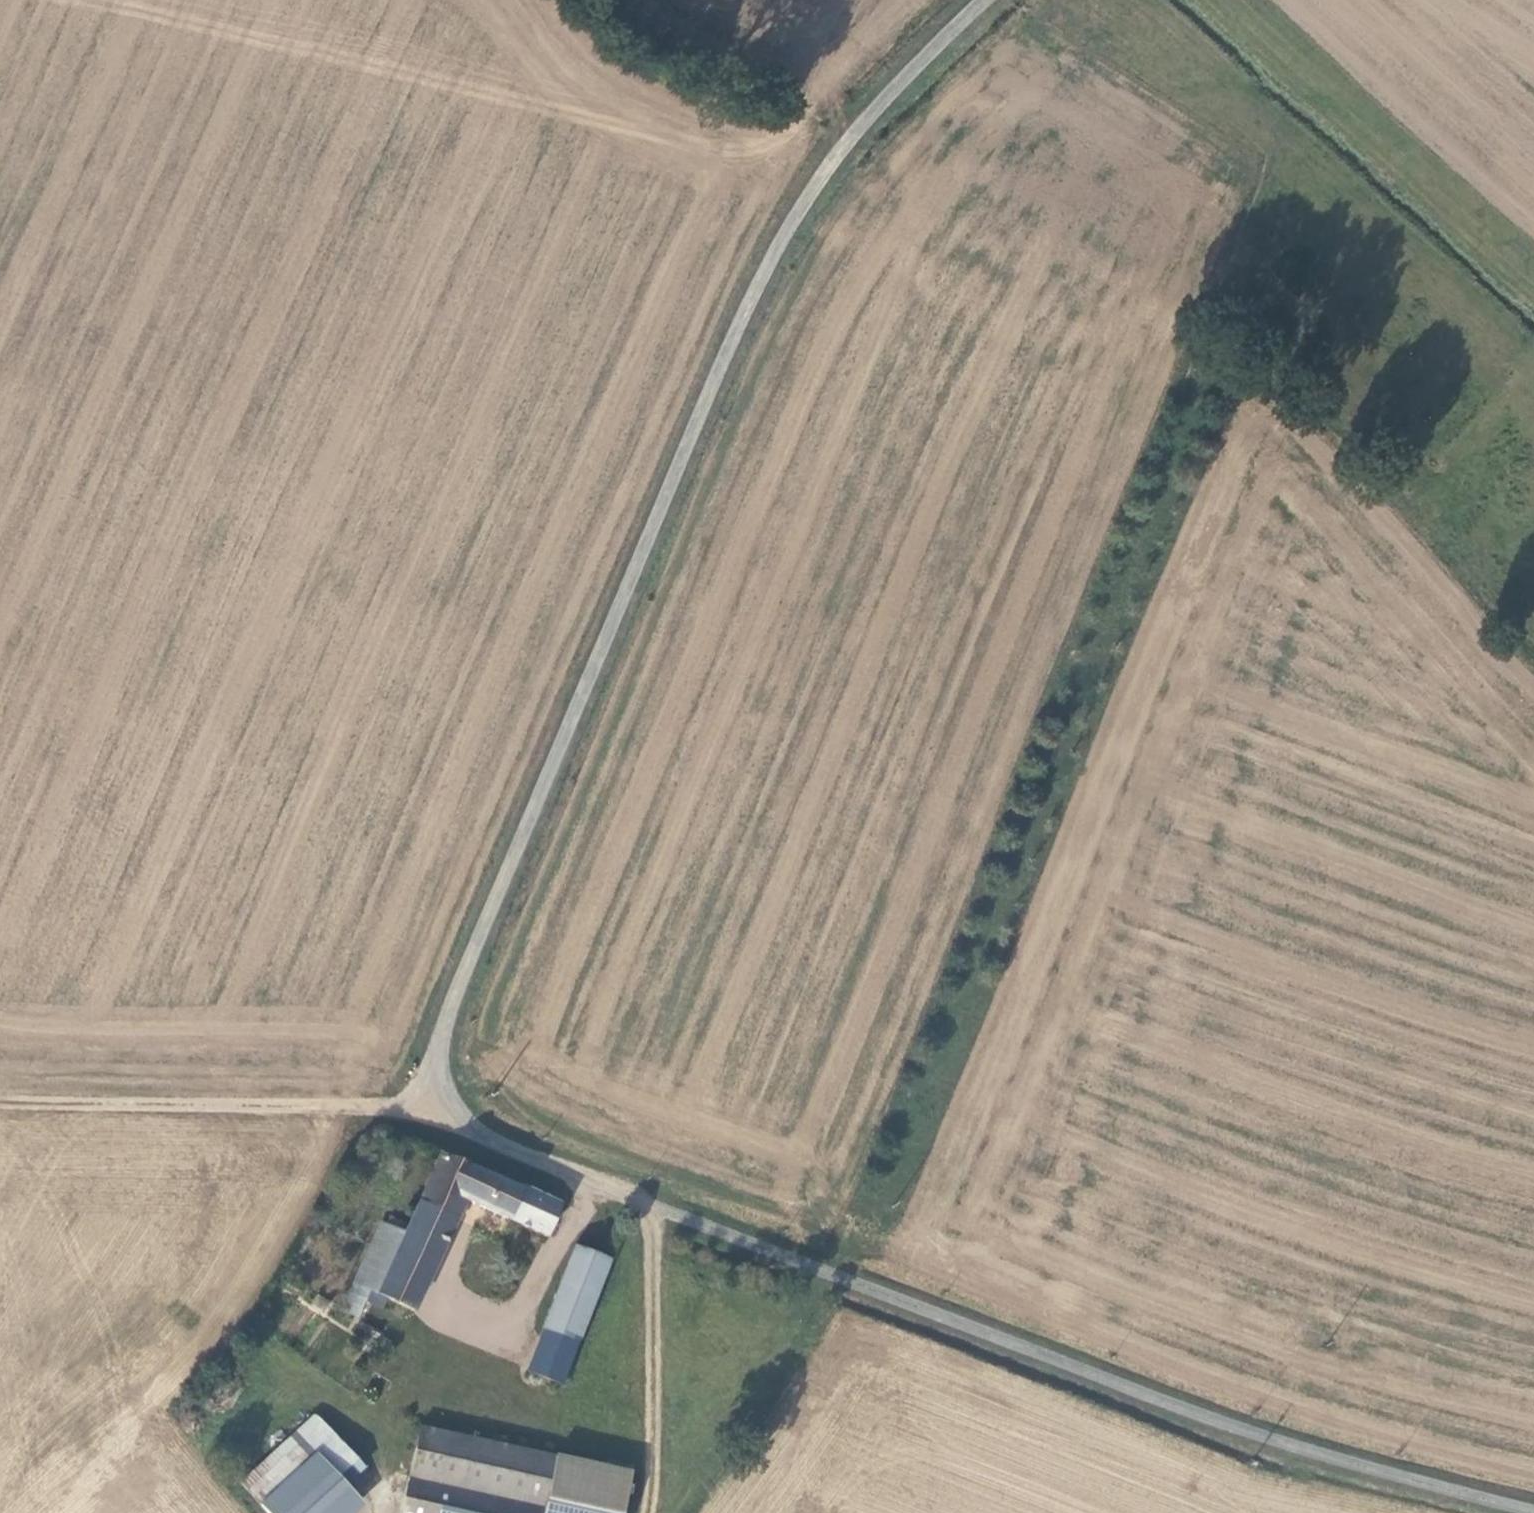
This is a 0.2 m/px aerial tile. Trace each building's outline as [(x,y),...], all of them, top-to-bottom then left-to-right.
[(437,1153),(405,1233),(381,1223),(352,1288),(387,1302),(414,1313),(458,1202),(546,1238),(559,1205),(537,1196),(517,1188),(437,1153)] [(576,1344),(608,1257),(574,1246),(530,1368),(560,1381),(563,1382),(576,1344)] [(387,1302),(352,1288),(341,1315),(359,1322),(366,1305),(383,1312),(387,1302)] [(406,1512),(627,1512),(635,1475),(586,1465),(596,1413),(576,1409),(593,1352),(576,1344),(563,1382),(560,1381),(550,1407),(444,1383),(431,1435),(444,1438),(432,1484),(413,1480),(406,1512)] [(318,1426),(251,1499),(266,1512),(357,1512),(366,1504),(353,1492),(371,1471),(318,1426)] [(444,1438),(431,1435),(423,1433),(413,1480),(432,1484),(444,1438)]
